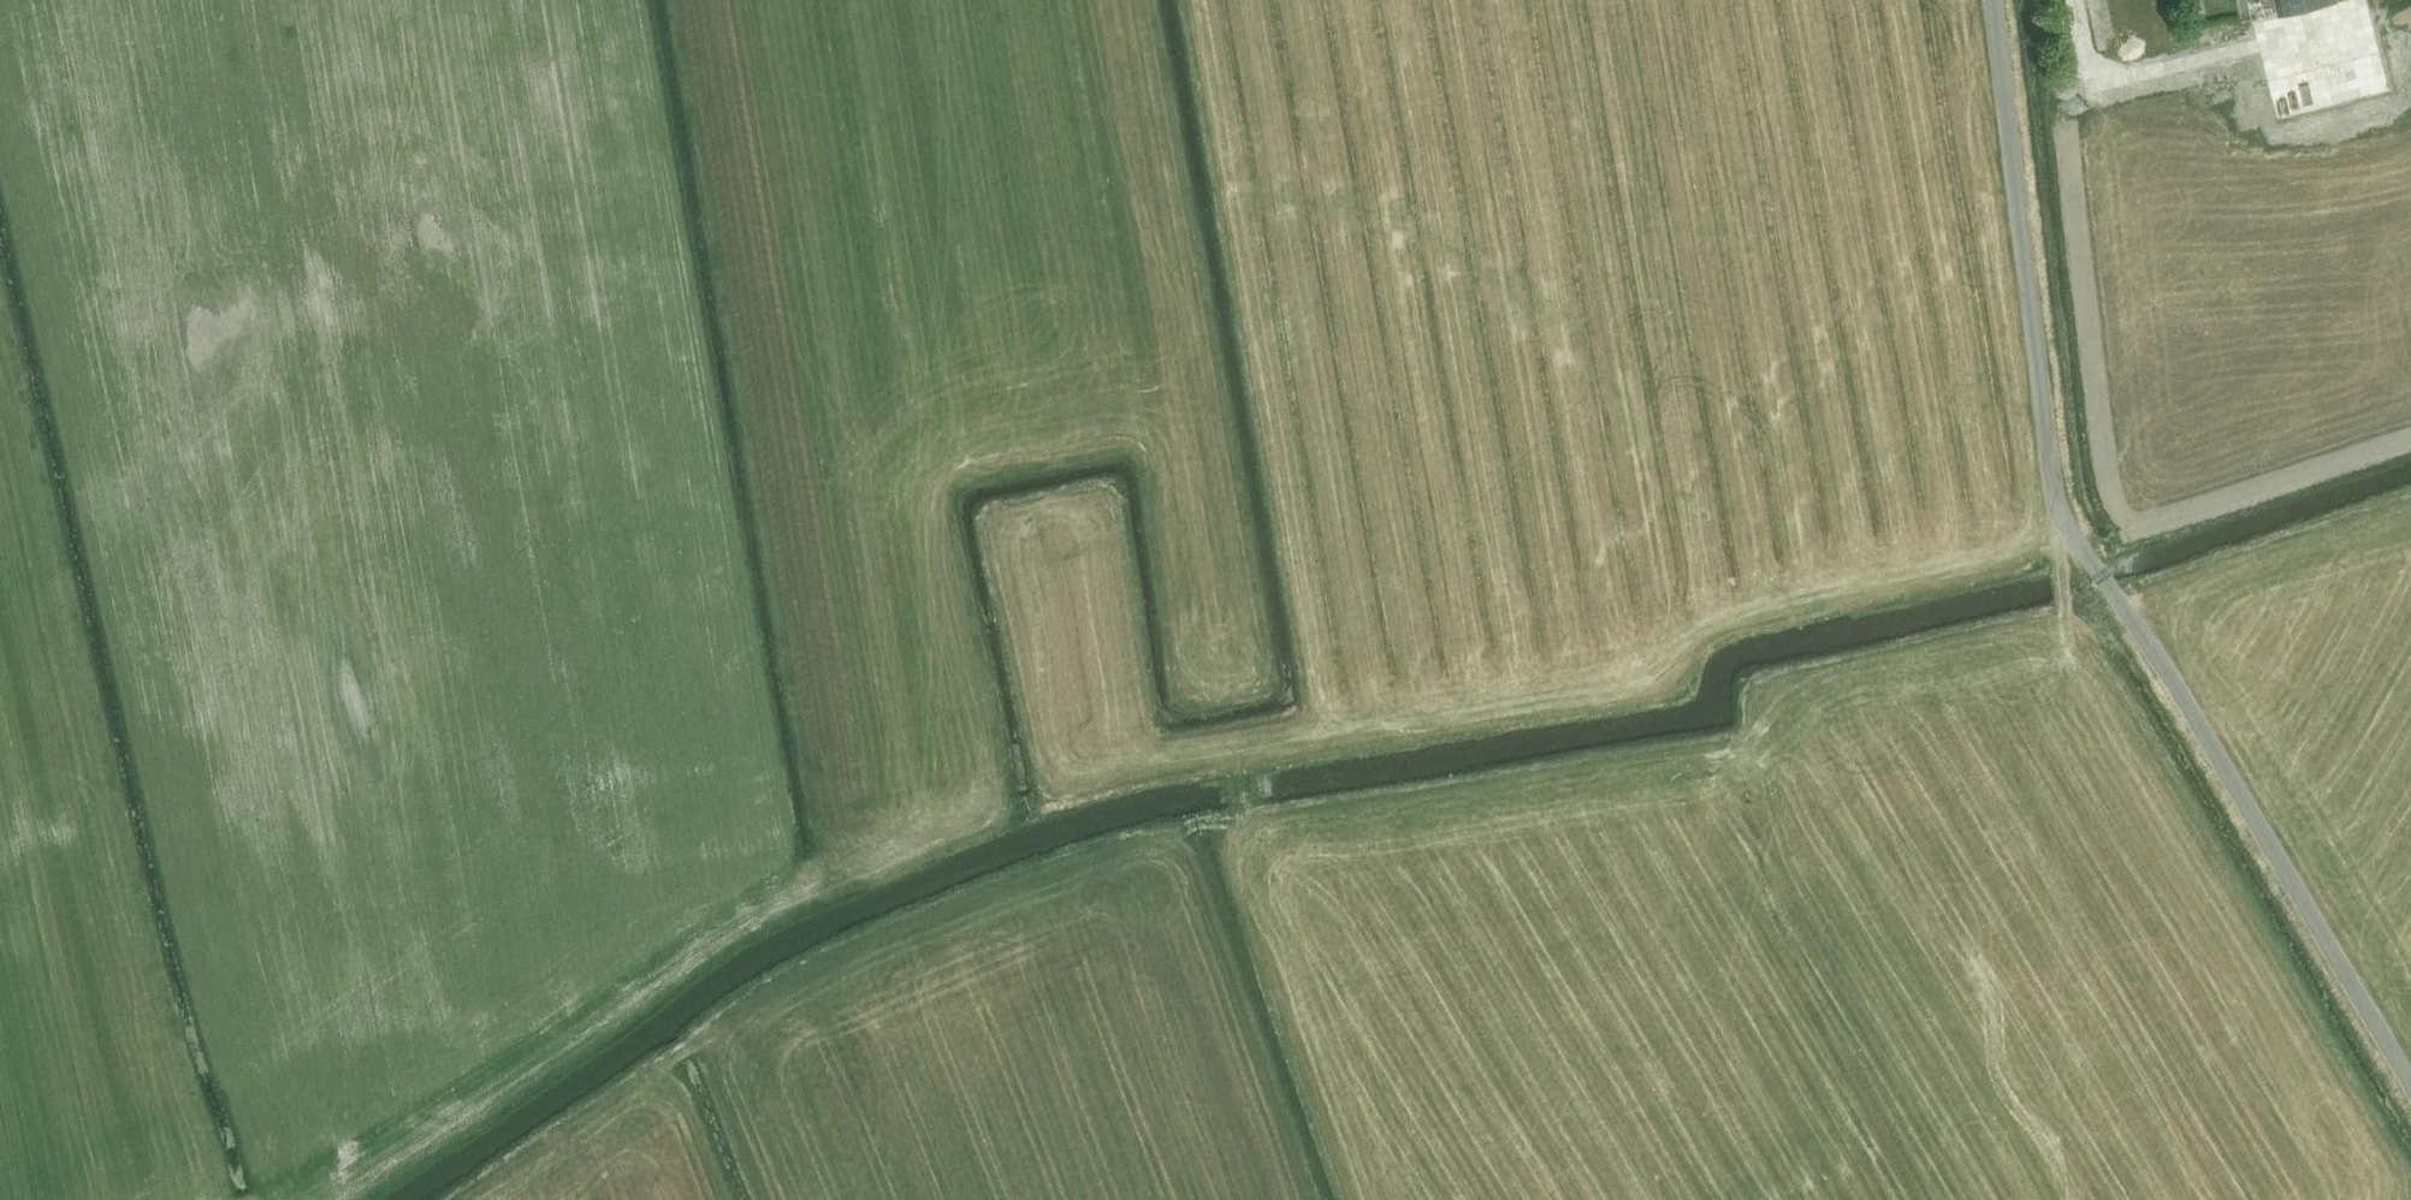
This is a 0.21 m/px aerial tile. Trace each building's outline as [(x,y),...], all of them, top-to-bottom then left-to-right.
[(2280,17),(2337,3),(2336,0),(2276,0),(2280,17)]
